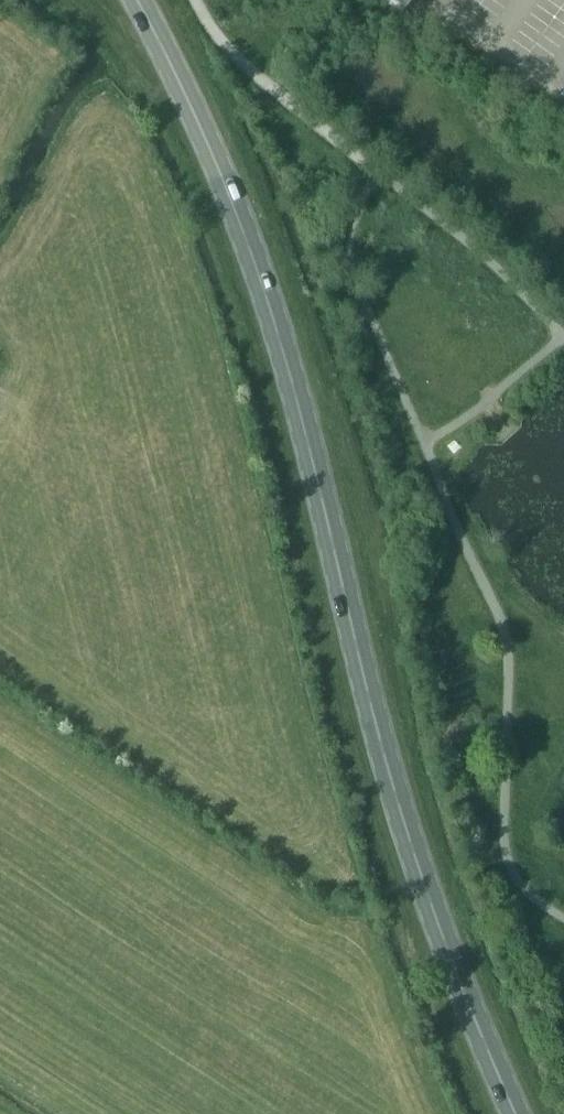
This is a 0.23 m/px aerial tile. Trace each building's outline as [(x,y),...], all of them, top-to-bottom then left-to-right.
[(406,8),(412,0),(395,0),(406,8)]
